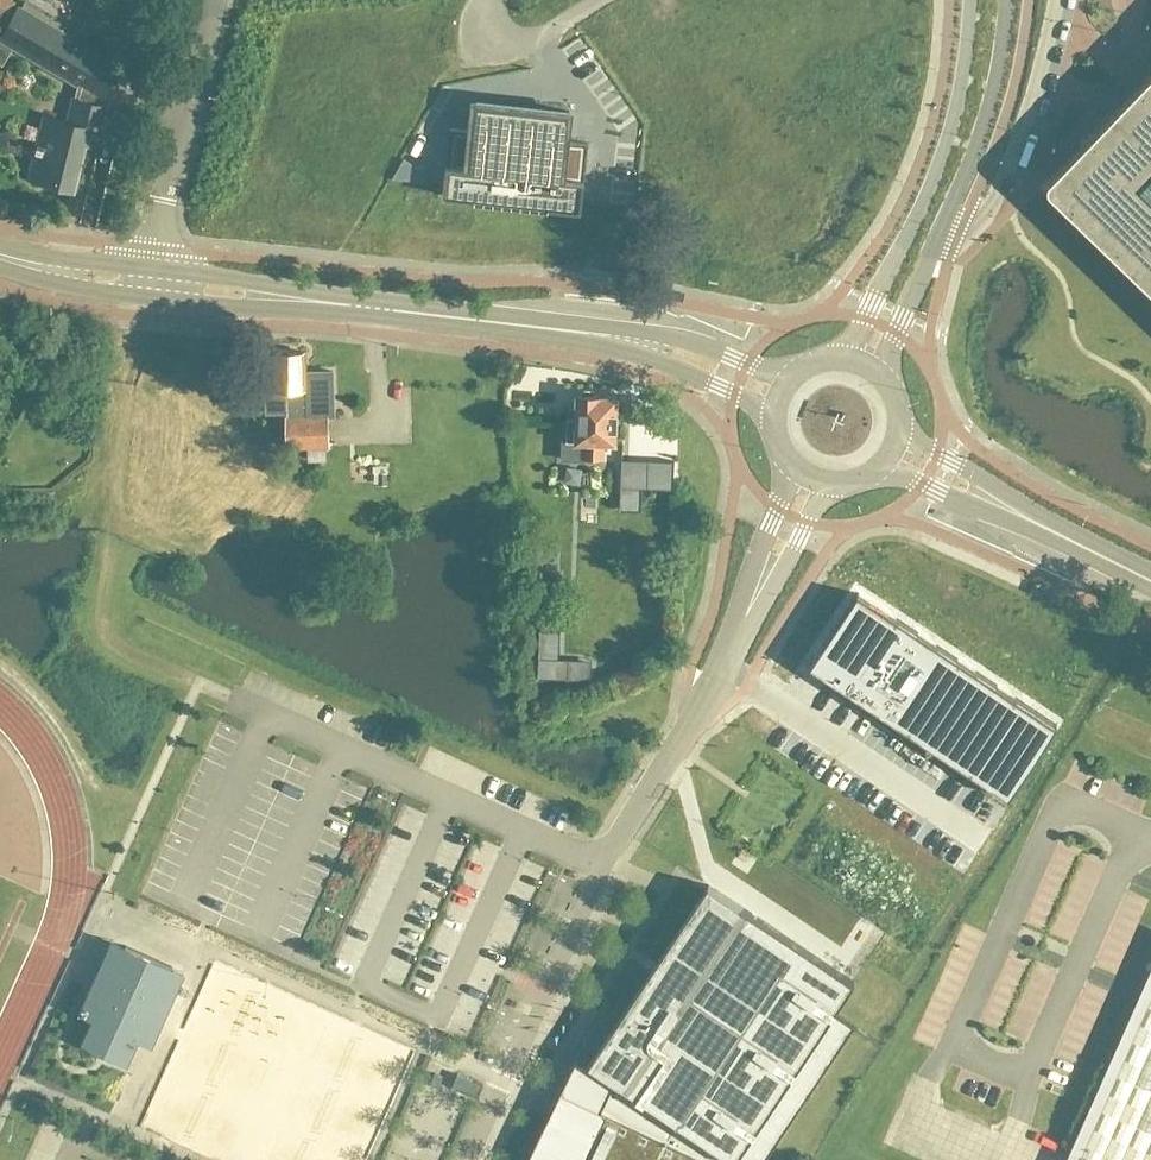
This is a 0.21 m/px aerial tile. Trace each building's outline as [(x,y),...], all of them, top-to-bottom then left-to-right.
[(75,100),(101,106),(103,98),(120,69),(17,9),(1,38),(79,84),(75,100)] [(9,15),(0,10),(0,30),(9,15)] [(101,106),(75,100),(74,100),(68,124),(48,119),(41,146),(37,145),(35,151),(37,151),(36,155),(22,152),(22,153),(36,157),(31,176),(71,186),(82,140),(99,144),(108,108),(101,106)] [(449,130),(442,197),(580,212),(588,145),(565,142),(568,114),(475,104),(472,132),(449,130)] [(1119,116),(1114,115),(1109,117),(1049,179),(1047,184),(1047,189),(1050,193),(1150,290),(1150,117),(1137,132),(1123,119),(1119,116)] [(271,384),(274,387),(274,390),(286,390),(287,416),(286,416),(287,448),(328,447),(327,418),(328,418),(327,404),(333,404),(332,373),(304,374),(304,354),(288,355),(285,352),(278,352),(275,355),(273,355),(273,374),(270,378),(271,384)] [(616,444),(617,398),(600,397),(600,396),(595,396),(593,392),(584,391),(581,396),(576,395),(575,419),(567,419),(566,440),(562,440),(562,461),(585,462),(585,459),(603,460),(603,444),(616,444)] [(641,490),(620,490),(619,511),(640,511),(641,490)] [(1056,729),(858,596),(816,659),(834,670),(827,680),(1008,801),(1056,729)] [(541,635),(540,661),(559,662),(560,635),(541,635)] [(573,1099),(699,1159),(767,1159),(854,1029),(834,1015),(854,985),(708,886),(703,894),(654,967),(650,973),(598,1050),(587,1066),(587,1067),(588,1067),(573,1099)] [(170,968),(125,948),(80,1045),(126,1066),(170,968)] [(1141,998),(1069,1159),(1150,1159),(1150,976),(1141,998)] [(482,1086),(473,1082),(467,1095),(472,1098),(477,1100),(482,1086)] [(573,1099),(569,1106),(543,1159),(699,1159),(573,1099)]
